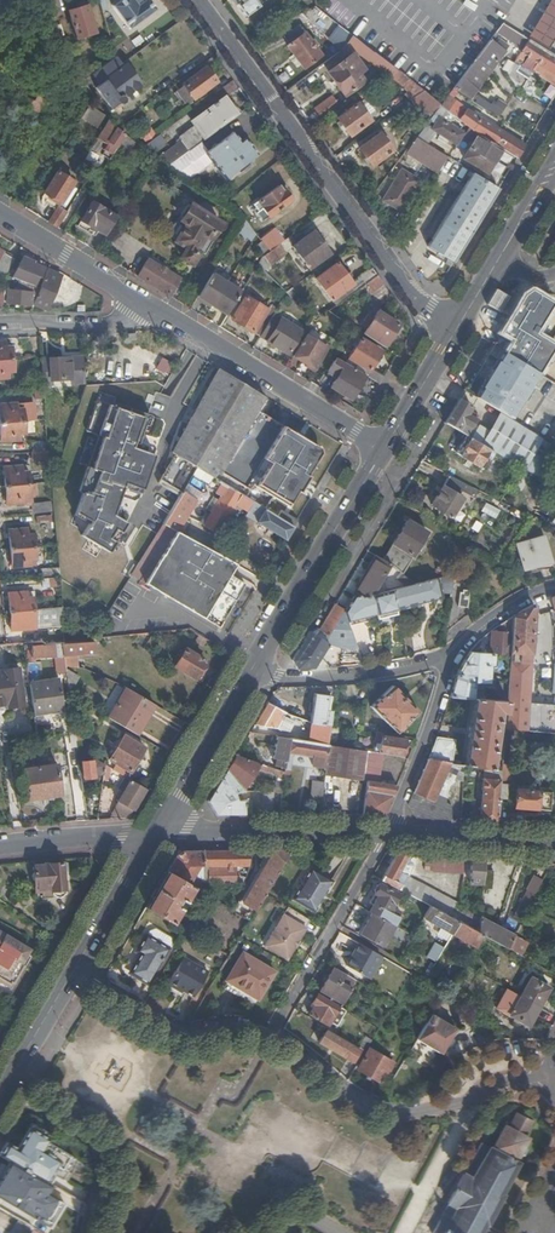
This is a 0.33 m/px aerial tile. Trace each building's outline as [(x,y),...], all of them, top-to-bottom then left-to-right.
[(110,10),(127,32),(152,13),(141,0),(130,0),(128,2),(126,0),(124,0),(110,10)] [(244,20),(259,10),(257,8),(251,0),(229,0),(244,20)] [(538,15),(523,38),(545,52),(554,35),(554,0),(547,0),(538,15)] [(49,1),(41,3),(46,21),(55,18),(49,1)] [(29,6),(35,25),(46,21),(41,3),(29,6)] [(84,9),(66,15),(74,43),(93,37),(84,9)] [(335,47),(348,39),(341,26),(327,33),(335,47)] [(281,40),(287,48),(285,49),(302,70),(318,59),(312,51),(315,48),(311,42),(307,44),(295,29),(281,40)] [(500,29),(494,38),(521,53),(526,45),(500,29)] [(350,40),(344,47),(382,78),(391,71),(350,40)] [(497,44),(493,49),(503,56),(507,51),(497,44)] [(493,49),(488,45),(452,92),(467,103),(503,56),(493,49)] [(518,57),(554,79),(554,80),(554,63),(526,45),(521,53),(518,57)] [(350,58),(328,75),(343,97),(358,86),(353,79),(358,75),(356,73),(359,71),(350,58)] [(125,68),(122,69),(121,67),(115,59),(89,78),(97,89),(93,92),(109,112),(116,107),(120,108),(123,105),(123,101),(122,99),(139,87),(125,68)] [(504,79),(516,93),(518,94),(525,83),(514,77),(522,65),(516,61),(504,79)] [(405,96),(401,99),(406,105),(408,104),(420,95),(391,71),(382,78),(405,96)] [(204,73),(175,94),(183,105),(192,100),(213,84),(204,73)] [(73,79),(65,85),(67,92),(70,92),(78,86),(73,79)] [(439,109),(451,118),(468,130),(477,137),(500,151),(516,161),(522,150),(476,123),(475,124),(449,103),(454,97),(450,94),(439,109)] [(408,104),(414,112),(429,121),(432,118),(439,109),(420,95),(408,104)] [(17,97),(12,106),(34,121),(43,107),(33,100),(29,105),(17,97)] [(330,99),(313,112),(321,122),(339,110),(330,99)] [(490,116),(492,113),(475,101),(472,106),(488,118),(490,116)] [(178,144),(158,158),(166,169),(233,120),(221,102),(190,125),(193,129),(176,141),(178,144)] [(365,102),(356,108),(367,124),(377,118),(365,102)] [(86,105),(81,120),(94,124),(99,110),(86,105)] [(505,112),(497,106),(492,113),(490,116),(498,122),(505,112)] [(356,108),(336,122),(348,138),(367,124),(356,108)] [(460,137),(445,127),(451,118),(439,109),(432,118),(436,121),(429,133),(452,149),(460,137)] [(114,131),(107,121),(91,147),(110,158),(116,149),(114,148),(122,137),(115,132),(114,131)] [(461,161),(484,176),(500,151),(477,137),(468,130),(463,137),(472,143),(461,161)] [(152,141),(147,134),(132,145),(139,151),(141,150),(152,141)] [(231,136),(203,155),(222,182),(254,159),(244,142),(238,146),(231,136)] [(377,137),(358,151),(370,168),(389,154),(377,137)] [(131,144),(123,138),(117,147),(126,152),(131,144)] [(156,139),(152,141),(141,150),(145,156),(147,157),(162,146),(156,139)] [(423,161),(420,167),(436,177),(446,161),(414,140),(406,151),(423,161)] [(381,204),(398,215),(418,184),(401,174),(381,204)] [(40,199),(54,209),(44,225),(55,231),(64,216),(56,211),(71,186),(55,176),(40,199)] [(496,193),(471,177),(442,224),(468,239),(496,193)] [(252,220),(251,221),(256,228),(289,203),(283,195),(281,197),(276,190),(246,211),(252,220)] [(97,233),(107,218),(89,206),(78,224),(88,231),(90,229),(97,233)] [(209,242),(207,241),(216,227),(184,207),(176,220),(185,225),(173,244),(182,250),(176,261),(191,270),(209,242)] [(243,239),(246,244),(254,238),(252,235),(243,223),(235,234),(240,241),(243,239)] [(442,224),(425,252),(451,268),(468,239),(442,224)] [(267,225),(252,235),(254,238),(258,243),(267,255),(276,248),(281,244),(267,225)] [(311,237),(291,251),(306,272),(327,257),(311,237)] [(258,243),(252,248),(260,260),(267,255),(258,243)] [(267,255),(260,260),(255,269),(260,274),(283,257),(276,248),(267,255)] [(1,280),(3,278),(7,271),(12,263),(0,256),(0,280),(1,280)] [(30,266),(20,261),(14,274),(10,281),(30,289),(34,280),(37,281),(40,272),(29,268),(30,266)] [(144,264),(134,279),(180,307),(189,291),(171,280),(144,264)] [(334,266),(313,282),(334,309),(361,289),(375,279),(369,271),(356,280),(357,282),(350,287),(334,266)] [(10,281),(14,274),(7,271),(3,278),(10,281)] [(238,288),(212,272),(195,298),(222,315),(238,288)] [(44,273),(37,292),(31,308),(42,314),(45,314),(58,279),(44,273)] [(381,287),(375,279),(361,289),(367,298),(381,287)] [(500,328),(526,343),(529,339),(554,355),(554,345),(550,342),(554,334),(554,304),(529,288),(521,293),(520,294),(508,314),(500,328)] [(293,290),(283,297),(284,298),(291,304),(299,298),(293,290)] [(508,314),(520,294),(515,290),(502,311),(508,314)] [(32,298),(32,293),(5,292),(5,306),(28,307),(28,298),(32,298)] [(244,301),(230,323),(251,336),(264,314),(244,301)] [(267,310),(264,314),(251,336),(257,340),(274,314),(267,310)] [(368,326),(364,333),(384,346),(395,328),(375,315),(371,322),(368,326)] [(298,337),(277,324),(265,344),(286,357),(298,337)] [(502,341),(495,337),(490,343),(498,348),(502,341)] [(291,360),(300,366),(299,369),(310,374),(319,357),(317,356),(320,350),(304,340),(291,360)] [(490,343),(484,353),(497,361),(503,351),(498,348),(490,343)] [(38,344),(29,345),(30,361),(39,361),(38,344)] [(357,344),(347,361),(367,373),(377,356),(357,344)] [(0,346),(0,364),(8,363),(7,350),(6,350),(6,345),(0,346)] [(477,397),(510,417),(525,393),(531,383),(537,373),(504,352),(498,362),(497,361),(496,362),(491,372),(482,386),(483,387),(477,397)] [(169,374),(174,362),(159,357),(155,369),(169,374)] [(80,360),(39,364),(41,389),(49,388),(48,384),(69,382),(70,387),(83,385),(80,360)] [(10,375),(8,363),(0,364),(0,382),(4,381),(3,376),(10,375)] [(216,372),(192,415),(168,456),(171,458),(189,469),(201,449),(196,446),(235,384),(216,372)] [(359,385),(368,390),(372,384),(363,379),(361,377),(358,383),(340,372),(329,389),(349,401),(359,385)] [(367,373),(363,379),(372,384),(377,387),(381,381),(367,373)] [(243,404),(254,412),(261,400),(235,384),(196,446),(201,449),(189,469),(194,472),(212,483),(249,420),(238,412),(243,404)] [(39,392),(21,394),(22,403),(39,401),(39,392)] [(444,422),(467,436),(477,418),(470,414),(474,407),(458,397),(444,422)] [(254,412),(249,420),(212,483),(216,486),(220,481),(239,492),(236,498),(251,507),(290,531),(341,449),(261,400),(254,412)] [(144,418),(109,406),(108,409),(93,404),(82,434),(98,439),(86,471),(83,469),(74,493),(78,495),(70,517),(84,526),(79,539),(107,556),(109,553),(114,556),(119,548),(113,545),(125,526),(112,518),(119,486),(139,492),(150,459),(132,452),(144,418)] [(254,412),(243,404),(238,412),(249,420),(254,412)] [(0,408),(0,427),(21,425),(20,411),(14,412),(13,407),(0,408)] [(481,445),(483,442),(544,480),(554,462),(554,446),(500,413),(489,431),(478,424),(469,438),(470,438),(481,445)] [(22,436),(21,425),(0,427),(0,445),(17,443),(16,437),(22,436)] [(481,445),(470,438),(459,456),(479,467),(485,457),(489,459),(494,452),(481,445)] [(44,447),(30,448),(30,456),(45,455),(44,447)] [(171,458),(156,482),(181,496),(185,486),(194,472),(171,458)] [(25,470),(0,472),(2,492),(26,489),(25,470)] [(478,490),(449,476),(432,505),(451,517),(463,499),(457,495),(461,490),(474,497),(478,490)] [(216,538),(234,508),(246,515),(251,507),(236,498),(219,487),(214,496),(220,500),(211,514),(205,511),(200,519),(203,521),(200,526),(203,527),(202,529),(216,538)] [(21,501),(27,500),(26,489),(2,492),(4,508),(22,506),(21,501)] [(34,514),(34,517),(51,515),(51,503),(50,496),(34,498),(31,498),(31,499),(32,504),(23,505),(25,515),(34,514)] [(195,504),(181,496),(162,527),(175,534),(176,535),(195,504)] [(498,519),(502,510),(485,502),(480,511),(498,519)] [(256,521),(253,526),(282,543),(290,531),(251,507),(246,515),(256,521)] [(547,521),(554,526),(554,508),(547,521)] [(443,518),(439,525),(443,528),(447,521),(443,518)] [(390,566),(402,574),(427,532),(406,519),(381,560),(390,566)] [(25,533),(6,534),(8,552),(32,550),(31,538),(26,538),(25,533)] [(175,534),(144,586),(199,619),(224,578),(223,577),(229,567),(176,535),(175,534)] [(523,563),(553,559),(543,537),(516,544),(523,563)] [(227,545),(223,552),(230,556),(234,549),(227,545)] [(35,564),(33,564),(32,550),(8,552),(10,571),(36,568),(35,564)] [(354,590),(366,598),(371,596),(390,566),(381,560),(375,556),(354,590)] [(553,559),(523,563),(526,570),(554,561),(553,559)] [(54,570),(38,572),(39,580),(55,579),(54,570)] [(391,591),(416,585),(403,575),(388,580),(391,591)] [(439,594),(451,594),(453,576),(436,580),(439,594)] [(242,589),(224,578),(199,619),(218,630),(242,589)] [(436,580),(391,592),(395,609),(414,604),(412,600),(429,596),(429,601),(438,598),(437,594),(439,594),(436,580)] [(55,581),(39,582),(40,590),(56,589),(55,581)] [(459,593),(456,607),(466,608),(469,591),(462,590),(461,593),(459,593)] [(344,614),(346,619),(347,622),(396,611),(395,609),(391,592),(371,596),(366,598),(353,597),(344,614)] [(30,593),(7,595),(8,613),(31,611),(30,593)] [(344,611),(334,604),(318,630),(330,637),(339,621),(344,611)] [(533,610),(531,607),(511,619),(508,657),(505,703),(503,730),(524,731),(526,705),(527,687),(533,610)] [(26,622),(32,621),(31,611),(8,613),(10,630),(27,629),(26,622)] [(342,649),(357,649),(347,622),(346,619),(339,621),(330,637),(326,643),(309,632),(292,661),(297,669),(313,669),(328,645),(342,649)] [(508,657),(511,619),(503,624),(503,635),(492,634),(490,656),(494,656),(508,657)] [(312,627),(309,632),(326,643),(330,637),(318,630),(312,627)] [(100,641),(62,644),(64,657),(95,655),(95,653),(101,652),(100,641)] [(43,642),(28,643),(28,652),(31,652),(31,656),(54,655),(54,644),(43,645),(43,642)] [(205,663),(185,650),(176,666),(196,678),(200,672),(202,673),(206,666),(204,665),(205,663)] [(490,656),(468,653),(456,673),(449,696),(472,700),(482,700),(482,694),(473,693),(474,683),(488,684),(489,666),(493,667),(494,656),(490,656)] [(0,668),(0,704),(23,701),(19,666),(0,668)] [(81,678),(65,668),(67,681),(77,686),(81,678)] [(59,679),(29,682),(33,712),(63,708),(59,679)] [(370,707),(396,733),(417,712),(392,686),(370,707)] [(109,718),(136,735),(147,718),(143,715),(151,702),(127,688),(109,718)] [(330,728),(333,712),(329,712),(331,698),(315,696),(311,724),(330,728)] [(475,766),(483,768),(491,769),(495,744),(501,703),(482,700),(472,700),(463,765),(465,765),(475,766)] [(7,710),(24,704),(23,701),(0,704),(0,712),(7,710)] [(147,718),(155,705),(151,702),(143,715),(147,718)] [(266,704),(253,725),(277,729),(285,715),(266,704)] [(552,707),(526,705),(524,731),(554,734),(554,707),(552,707)] [(309,743),(328,746),(330,728),(311,724),(309,743)] [(383,734),(375,733),(374,742),(379,743),(378,752),(382,754),(401,757),(404,740),(383,737),(383,734)] [(109,760),(115,764),(128,772),(130,773),(144,748),(124,736),(109,760)] [(503,736),(501,764),(514,765),(517,737),(503,736)] [(288,740),(277,738),(274,759),(277,760),(277,767),(285,768),(286,761),(288,740)] [(435,738),(427,759),(451,763),(453,741),(435,738)] [(317,770),(324,771),(328,746),(309,743),(288,740),(286,761),(291,762),(292,762),(293,754),(318,758),(317,770)] [(350,750),(360,752),(361,741),(352,740),(350,750)] [(324,775),(361,780),(364,752),(360,752),(350,750),(328,746),(324,771),(324,775)] [(365,780),(362,816),(383,817),(395,786),(378,783),(382,754),(378,752),(377,754),(364,752),(361,780),(365,780)] [(235,756),(226,771),(243,790),(256,770),(259,765),(235,756)] [(23,769),(27,799),(61,795),(57,765),(45,766),(45,761),(41,761),(40,757),(36,758),(38,767),(23,769)] [(412,817),(450,818),(451,804),(446,800),(451,784),(458,780),(464,779),(465,765),(463,765),(451,763),(427,759),(404,810),(412,817)] [(105,765),(100,761),(81,763),(83,779),(94,778),(94,774),(104,774),(105,770),(105,765)] [(123,776),(125,777),(128,772),(115,764),(112,769),(123,776)] [(272,807),(280,808),(283,778),(284,772),(264,766),(259,765),(256,770),(272,775),(271,781),(275,782),(274,787),(274,793),(272,804),(272,807)] [(474,779),(482,779),(483,768),(475,766),(474,779)] [(482,779),(479,820),(496,822),(498,799),(499,784),(500,771),(491,769),(483,768),(482,779)] [(216,814),(250,815),(250,801),(241,801),(240,793),(243,791),(243,790),(226,771),(208,801),(216,814)] [(544,771),(537,772),(538,782),(546,781),(544,771)] [(125,777),(123,776),(116,788),(123,792),(129,780),(125,777)] [(108,809),(106,819),(129,818),(146,789),(129,780),(123,792),(118,800),(128,807),(126,810),(114,811),(114,808),(108,809)] [(310,803),(320,804),(323,782),(312,782),(310,803)] [(324,784),(321,809),(335,811),(338,786),(324,784)] [(499,784),(498,799),(506,799),(507,784),(499,784)] [(523,808),(549,810),(550,792),(515,789),(513,807),(515,807),(523,808)] [(261,815),(271,814),(272,807),(272,804),(272,801),(263,801),(261,815)] [(248,867),(249,851),(185,851),(175,857),(166,872),(192,888),(202,872),(203,867),(208,867),(236,867),(248,867)] [(265,893),(290,851),(273,851),(270,857),(267,856),(265,857),(259,867),(263,870),(243,904),(255,912),(265,893)] [(404,860),(406,854),(396,853),(381,880),(428,906),(455,920),(457,906),(423,888),(404,877),(410,867),(408,863),(404,860)] [(462,874),(463,857),(424,854),(425,869),(432,870),(432,871),(462,874)] [(482,870),(483,858),(470,857),(468,883),(481,884),(482,870)] [(66,893),(64,863),(35,866),(37,893),(52,892),(52,896),(54,895),(57,898),(59,899),(63,899),(66,893)] [(236,867),(208,867),(208,885),(236,885),(236,867)] [(292,899),(315,913),(332,881),(310,867),(292,899)] [(493,871),(482,870),(481,884),(481,888),(492,889),(493,871)] [(192,888),(166,872),(145,908),(170,923),(174,916),(180,919),(187,906),(183,903),(192,888)] [(528,906),(541,881),(534,876),(525,891),(527,892),(515,914),(513,918),(512,920),(519,923),(528,906)] [(371,913),(393,925),(397,917),(391,914),(388,912),(398,893),(379,883),(378,885),(376,885),(374,888),(373,891),(374,892),(369,902),(373,905),(369,912),(371,913)] [(286,959),(309,920),(287,906),(264,946),(286,959)] [(457,921),(455,920),(428,906),(422,916),(451,933),(457,921)] [(478,917),(457,906),(455,920),(457,921),(477,932),(478,917)] [(536,921),(540,913),(528,906),(519,923),(513,936),(507,948),(518,954),(524,942),(519,939),(524,928),(527,928),(532,920),(536,921)] [(393,925),(371,913),(360,933),(381,945),(389,933),(407,943),(412,935),(393,925)] [(507,948),(513,936),(478,916),(478,917),(477,932),(481,934),(507,948)] [(246,921),(239,918),(236,924),(242,928),(246,921)] [(475,947),(481,934),(477,932),(457,921),(451,933),(475,947)] [(148,933),(146,936),(168,950),(170,946),(169,940),(154,931),(148,933)] [(16,977),(24,965),(21,962),(27,952),(29,950),(0,932),(0,968),(16,977)] [(130,972),(148,983),(168,950),(146,936),(137,951),(141,954),(130,972)] [(217,936),(211,947),(220,952),(226,941),(217,936)] [(428,952),(436,956),(444,943),(436,938),(428,952)] [(220,952),(228,957),(234,946),(226,941),(220,952)] [(358,944),(346,965),(369,979),(381,957),(358,944)] [(21,962),(24,965),(26,966),(32,955),(27,952),(21,962)] [(241,991),(257,1002),(274,973),(242,953),(221,987),(238,997),(241,991)] [(180,990),(194,998),(208,974),(184,959),(168,986),(178,993),(180,990)] [(351,978),(333,967),(319,991),(330,998),(329,1000),(340,1006),(341,1003),(350,989),(347,987),(351,978)] [(16,977),(0,968),(0,981),(10,987),(16,977)] [(350,989),(355,981),(351,978),(347,987),(350,989)] [(520,996),(538,1007),(549,988),(530,978),(520,996)] [(527,1026),(538,1007),(520,996),(506,989),(495,1007),(527,1026)] [(329,1000),(317,993),(312,1004),(314,1006),(309,1014),(329,1026),(340,1006),(329,1000)] [(430,1011),(416,1036),(442,1051),(456,1026),(430,1011)] [(353,1062),(358,1051),(326,1032),(320,1043),(352,1062),(353,1062)] [(366,1038),(360,1047),(364,1050),(370,1040),(366,1038)] [(365,1051),(360,1048),(358,1051),(353,1062),(357,1065),(365,1051)] [(358,1069),(381,1082),(393,1062),(369,1049),(358,1069)] [(353,1062),(352,1062),(349,1068),(354,1071),(357,1065),(353,1062)] [(385,1094),(391,1097),(394,1091),(388,1088),(385,1094)] [(484,1223),(486,1224),(502,1195),(516,1203),(533,1171),(516,1163),(520,1155),(523,1156),(527,1149),(526,1145),(529,1138),(526,1136),(533,1121),(517,1113),(509,1127),(504,1125),(491,1150),(481,1144),(464,1174),(462,1174),(447,1204),(448,1205),(433,1232),(479,1232),(484,1223)] [(0,1156),(0,1157),(18,1167),(51,1187),(56,1178),(63,1182),(75,1161),(62,1153),(64,1149),(49,1141),(51,1137),(32,1126),(17,1150),(7,1144),(0,1156)] [(3,1193),(8,1183),(18,1167),(0,1157),(0,1191),(3,1193)] [(8,1183),(3,1193),(0,1191),(0,1209),(12,1216),(25,1193),(8,1183)] [(34,1229),(19,1220),(11,1232),(32,1232),(34,1229)]
